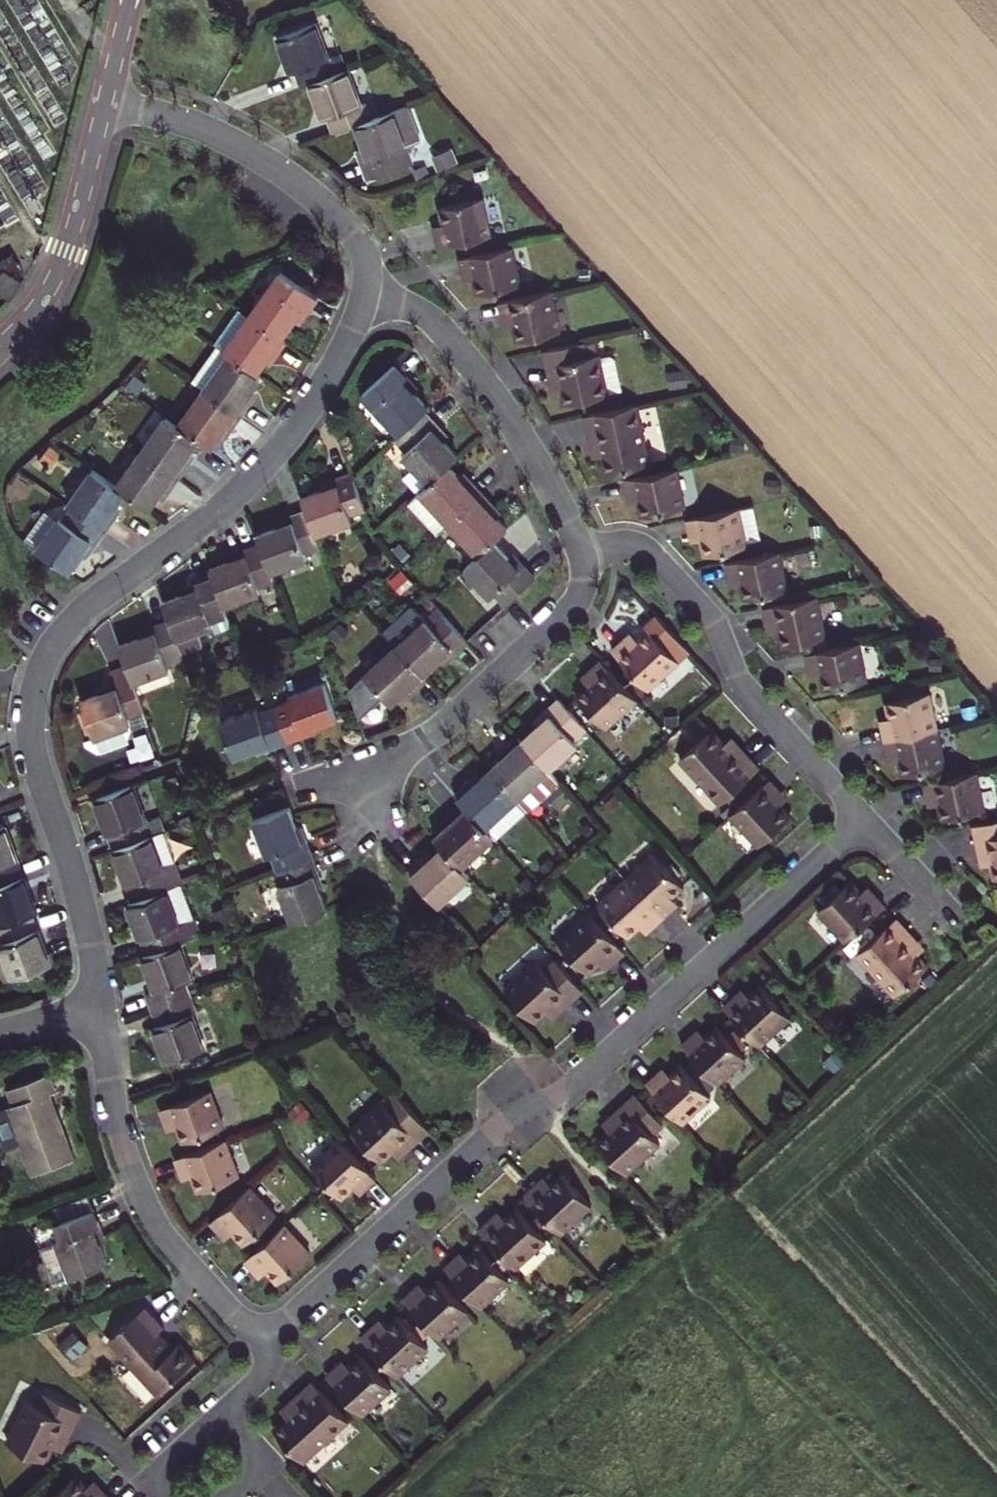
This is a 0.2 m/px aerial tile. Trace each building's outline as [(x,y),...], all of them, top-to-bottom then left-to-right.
[(311,83),(339,73),(333,57),(328,59),(315,23),(279,36),(292,73),(297,71),(300,79),(302,86),(311,83)] [(339,73),(311,83),(321,112),(324,118),(328,117),(335,133),(357,125),(371,120),(365,103),(360,105),(347,69),(339,73)] [(371,120),(357,125),(366,149),(370,161),(363,163),(369,179),(413,163),(406,147),(422,141),(408,106),(371,120)] [(361,158),(363,163),(370,161),(366,149),(358,152),(361,158)] [(433,157),(439,172),(458,163),(452,149),(433,157)] [(490,236),(482,198),(439,208),(443,224),(438,225),(440,231),(435,232),(439,247),(490,236)] [(477,294),(520,285),(511,247),(460,258),(464,274),(468,272),(469,279),(474,278),(477,294)] [(17,277),(23,273),(13,254),(0,262),(0,275),(4,269),(17,277)] [(11,300),(23,281),(17,277),(4,269),(0,275),(0,293),(11,300)] [(318,296),(282,270),(250,316),(282,338),(294,320),(303,308),(308,310),(318,296)] [(560,332),(551,291),(499,303),(503,318),(507,317),(509,327),(514,326),(517,341),(560,332)] [(308,310),(303,308),(294,320),(299,324),(304,316),(308,310)] [(282,338),(250,316),(225,351),(230,355),(257,373),(266,361),(269,356),(274,360),(286,342),(282,338)] [(608,395),(598,354),(586,357),(584,345),(583,342),(544,351),(551,381),(555,380),(557,390),(562,389),(565,404),(608,395)] [(586,357),(598,354),(596,342),(584,345),(586,357)] [(225,351),(218,346),(193,381),(205,390),(230,355),(225,351)] [(257,373),(230,355),(205,390),(241,415),(253,398),(248,395),(252,390),(261,377),(257,373)] [(146,370),(155,376),(164,363),(155,357),(146,370)] [(424,413),(428,409),(413,393),(402,381),(407,377),(394,364),(362,395),(400,435),(424,413)] [(402,381),(413,393),(417,389),(410,381),(407,377),(402,381)] [(241,415),(205,390),(180,425),(199,439),(211,448),(220,435),(224,430),(228,433),(241,415)] [(252,390),(248,395),(253,398),(255,396),(257,393),(252,390)] [(591,447),(600,444),(603,457),(606,473),(649,463),(636,404),(585,416),(591,447)] [(448,465),(457,457),(442,441),(432,429),(436,425),(424,413),(400,435),(396,439),(407,451),(403,455),(414,467),(403,477),(418,494),(420,491),(448,465)] [(199,439),(180,425),(167,416),(142,452),(179,478),(191,460),(186,457),(190,451),(199,439)] [(432,429),(442,441),(446,437),(440,429),(436,425),(432,429)] [(228,433),(224,430),(220,435),(224,439),(226,436),(228,433)] [(730,451),(745,452),(746,438),(732,437),(730,451)] [(600,444),(591,447),(593,453),(594,458),(603,457),(600,444)] [(51,468),(62,454),(51,445),(40,459),(51,468)] [(190,451),(186,457),(191,460),(193,457),(194,455),(190,451)] [(179,478),(142,452),(118,487),(125,493),(149,509),(158,497),(161,492),(166,495),(179,478)] [(449,523),(482,493),(467,477),(463,481),(459,476),(448,465),(420,491),(421,493),(410,503),(438,533),(449,523)] [(642,516),(684,507),(676,469),(625,480),(628,496),(632,495),(634,501),(638,500),(642,516)] [(118,487),(94,470),(68,506),(73,508),(105,531),(117,513),(113,511),(116,505),(125,493),(118,487)] [(463,472),(459,476),(463,481),(467,477),(465,475),(463,472)] [(365,510),(352,473),(335,479),(337,484),(323,490),(301,497),(306,511),(315,534),(352,520),(350,515),(365,510)] [(320,484),(323,490),(337,484),(335,479),(328,481),(320,484)] [(766,493),(778,494),(780,480),(767,479),(766,493)] [(166,495),(161,492),(158,497),(162,501),(164,498),(166,495)] [(493,542),(507,529),(497,518),(493,513),(496,509),(482,493),(449,523),(478,555),(493,542)] [(116,505),(113,511),(117,513),(119,511),(121,508),(116,505)] [(105,531),(73,508),(64,521),(59,518),(37,550),(69,572),(81,554),(91,541),(95,545),(105,531)] [(704,555),(747,546),(739,508),(687,520),(690,535),(695,534),(696,540),(701,539),(704,555)] [(493,513),(497,518),(501,514),(499,512),(496,509),(493,513)] [(315,534),(306,511),(290,517),(292,522),(277,528),(256,535),(259,544),(270,572),(307,558),(305,553),(320,548),(315,534)] [(275,522),(277,528),(292,522),(290,517),(281,520),(275,522)] [(811,540),(823,538),(821,524),(810,525),(811,540)] [(95,545),(91,541),(81,554),(86,557),(92,549),(95,545)] [(506,605),(535,579),(523,565),(519,569),(508,558),(493,542),(478,555),(465,568),(491,597),(495,593),(506,605)] [(412,555),(400,543),(392,550),(404,562),(412,555)] [(270,572),(259,544),(243,550),(245,555),(230,561),(209,568),(213,577),(223,605),(260,592),(258,587),(273,581),(270,572)] [(228,556),(230,561),(245,555),(243,550),(234,554),(228,556)] [(744,599),(787,590),(779,552),(727,563),(731,579),(735,578),(736,584),(741,583),(744,599)] [(508,558),(519,569),(523,565),(518,560),(512,554),(508,558)] [(390,581),(402,594),(414,583),(401,570),(390,581)] [(223,605),(213,577),(196,584),(198,589),(183,594),(161,602),(168,621),(180,653),(201,645),(196,631),(211,626),(213,632),(230,626),(223,605)] [(181,589),(183,594),(198,589),(196,584),(189,586),(181,589)] [(825,637),(816,596),(765,608),(768,623),(773,623),(775,632),(779,632),(782,647),(825,637)] [(396,646),(423,675),(439,660),(451,649),(454,653),(467,641),(437,608),(425,620),(413,606),(384,633),(396,646)] [(624,639),(612,651),(647,690),(690,651),(657,615),(646,626),(649,629),(637,639),(635,636),(627,643),(624,639)] [(351,629),(342,619),(329,631),(338,642),(351,629)] [(180,653),(168,621),(151,628),(153,633),(138,638),(119,645),(127,667),(133,682),(169,668),(168,663),(181,658),(180,653)] [(136,633),(138,638),(153,633),(151,628),(142,631),(136,633)] [(628,636),(624,639),(627,643),(635,636),(631,633),(628,636)] [(824,690),(867,681),(858,643),(807,654),(810,669),(814,668),(816,675),(820,674),(824,690)] [(384,697),(391,704),(402,694),(407,689),(410,693),(426,679),(423,675),(396,646),(349,690),(360,719),(384,697)] [(451,649),(439,660),(443,664),(447,659),(454,653),(451,649)] [(942,670),(942,659),(929,659),(929,670),(942,670)] [(637,700),(601,661),(589,671),(592,675),(585,682),(588,685),(576,696),(605,727),(637,700)] [(130,742),(129,738),(132,730),(148,723),(133,682),(127,667),(111,673),(114,682),(116,688),(101,693),(80,701),(83,707),(84,711),(79,713),(83,723),(88,721),(92,732),(94,737),(85,740),(87,746),(100,753),(130,742)] [(592,675),(589,671),(585,675),(582,678),(585,682),(592,675)] [(99,688),(101,693),(116,688),(114,682),(99,688)] [(274,706),(287,743),(304,737),(302,732),(316,727),(338,719),(324,683),(288,696),(289,700),(274,706)] [(407,689),(402,694),(406,698),(407,696),(410,693),(407,689)] [(885,741),(937,729),(929,693),(886,702),(890,718),(885,718),(886,725),(882,726),(885,741)] [(522,741),(548,770),(577,744),(574,740),(586,729),(559,700),(547,712),(550,716),(539,726),(522,741)] [(271,749),(287,743),(274,706),(259,712),(257,707),(220,721),(234,757),(255,749),(269,744),(271,749)] [(535,723),(539,726),(550,716),(547,712),(542,717),(535,723)] [(86,734),(92,732),(88,721),(83,723),(86,734)] [(318,732),(316,727),(302,732),(304,737),(313,733),(318,732)] [(937,729),(885,741),(889,756),(893,755),(895,761),(899,760),(902,775),(945,766),(937,729)] [(720,804),(759,769),(739,746),(732,752),(724,744),(712,730),(679,759),(720,804)] [(731,737),(724,744),(732,752),(739,746),(735,742),(731,737)] [(502,760),(491,771),(517,799),(528,811),(559,782),(548,770),(522,741),(519,738),(503,752),(507,756),(502,760)] [(269,744),(255,749),(257,754),(268,750),(271,749),(269,744)] [(498,757),(502,760),(507,756),(503,752),(501,754),(498,757)] [(471,781),(455,796),(463,805),(493,838),(495,840),(526,811),(516,801),(517,799),(491,771),(479,781),(474,786),(471,781)] [(942,819),(984,810),(976,772),(925,784),(928,799),(932,798),(934,804),(938,803),(942,819)] [(168,791),(181,786),(177,775),(164,779),(168,791)] [(474,786),(479,781),(475,777),(473,779),(471,781),(474,786)] [(780,791),(769,780),(730,815),(759,846),(791,816),(780,805),(784,802),(777,794),(780,791)] [(132,785),(96,799),(107,830),(115,850),(164,831),(166,831),(160,817),(146,822),(132,785)] [(784,795),(780,791),(777,794),(784,802),(787,799),(784,795)] [(447,827),(435,838),(443,847),(461,866),(493,838),(463,805),(448,818),(451,823),(447,827)] [(307,840),(302,841),(297,827),(289,806),(253,820),(266,856),(271,855),(276,870),(313,856),(307,840)] [(443,823),(447,827),(451,823),(448,818),(446,820),(443,823)] [(973,825),(980,856),(984,855),(987,865),(991,864),(994,879),(996,878),(996,820),(973,825)] [(18,862),(8,835),(5,825),(0,828),(0,869),(18,862)] [(302,826),(297,827),(302,841),(307,840),(304,833),(302,826)] [(180,884),(183,883),(182,878),(164,831),(115,850),(127,883),(134,902),(180,884)] [(424,857),(408,872),(430,896),(438,905),(469,876),(461,866),(443,847),(432,857),(427,862),(424,857)] [(626,878),(662,917),(673,907),(670,904),(675,900),(672,896),(683,886),(654,853),(626,878)] [(427,862),(432,857),(428,854),(426,855),(424,857),(427,862)] [(313,856),(276,870),(282,885),(278,887),(291,924),(327,910),(320,889),(315,875),(319,873),(313,856)] [(37,912),(27,887),(18,862),(0,869),(0,926),(32,914),(37,912)] [(183,883),(216,871),(214,866),(182,878),(183,883)] [(321,879),(319,873),(315,875),(320,889),(324,887),(321,879)] [(650,928),(662,917),(626,878),(598,904),(628,936),(639,926),(643,929),(647,925),(650,928)] [(818,911),(846,942),(885,906),(874,894),(871,897),(864,890),(861,893),(850,881),(840,891),(825,904),(818,911)] [(818,897),(825,904),(840,891),(833,883),(818,897)] [(134,902),(130,903),(141,934),(149,954),(181,942),(202,934),(196,918),(193,919),(180,884),(134,902)] [(867,887),(864,890),(871,897),(874,894),(871,891),(867,887)] [(223,927),(235,922),(231,911),(219,916),(223,927)] [(612,962),(624,951),(589,912),(558,941),(588,973),(599,963),(602,965),(610,959),(612,962)] [(32,914),(0,926),(0,944),(1,944),(14,979),(51,966),(45,949),(32,914)] [(857,954),(896,996),(928,966),(917,955),(920,952),(914,945),(917,941),(896,918),(857,954)] [(921,946),(917,941),(914,945),(920,952),(924,948),(921,946)] [(149,954),(144,956),(156,987),(158,992),(149,996),(155,1010),(191,997),(186,982),(194,978),(181,942),(149,954)] [(610,959),(602,965),(605,969),(609,965),(612,962),(610,959)] [(560,1011),(583,990),(556,960),(545,970),(536,961),(505,989),(535,1021),(546,1011),(549,1014),(556,1007),(560,1011)] [(735,996),(723,1007),(759,1046),(790,1018),(760,985),(749,996),(746,993),(738,999),(735,996)] [(738,999),(746,993),(743,989),(739,992),(735,996),(738,999)] [(191,997),(155,1010),(160,1026),(156,1028),(159,1036),(169,1064),(206,1050),(192,1014),(197,1012),(191,997)] [(556,1014),(560,1011),(556,1007),(549,1014),(552,1017),(556,1014)] [(693,1034),(681,1045),(717,1084),(745,1058),(740,1052),(726,1037),(716,1026),(704,1037),(701,1033),(696,1038),(693,1034)] [(733,1031),(726,1037),(740,1052),(747,1045),(733,1031)] [(835,1050),(824,1060),(834,1072),(846,1062),(835,1050)] [(659,1073),(647,1083),(683,1124),(712,1097),(708,1092),(693,1077),(682,1064),(670,1075),(667,1071),(662,1076),(659,1073)] [(700,1071),(693,1077),(708,1092),(714,1087),(700,1071)] [(74,1159),(70,1149),(62,1125),(56,1127),(44,1096),(49,1093),(56,1091),(50,1074),(9,1090),(15,1105),(0,1111),(0,1135),(6,1150),(22,1144),(34,1174),(74,1159)] [(177,1127),(183,1142),(223,1127),(210,1091),(161,1109),(166,1124),(170,1122),(173,1128),(177,1127)] [(406,1151),(429,1130),(394,1091),(351,1129),(381,1162),(393,1151),(395,1154),(403,1148),(406,1151)] [(56,1127),(62,1125),(49,1093),(44,1096),(56,1127)] [(663,1124),(636,1093),(612,1115),(618,1122),(609,1130),(597,1141),(626,1174),(660,1142),(652,1134),(663,1124)] [(603,1124),(609,1130),(618,1122),(612,1115),(609,1118),(603,1124)] [(364,1189),(376,1178),(340,1139),(312,1166),(341,1198),(353,1187),(356,1190),(361,1186),(364,1189)] [(225,1140),(175,1158),(181,1173),(185,1171),(188,1177),(192,1176),(198,1191),(239,1176),(225,1140)] [(403,1148),(395,1154),(399,1158),(403,1154),(406,1151),(403,1148)] [(537,1184),(525,1194),(560,1233),(592,1205),(562,1173),(551,1183),(548,1180),(540,1187),(537,1184)] [(540,1181),(537,1184),(540,1187),(548,1180),(544,1177),(540,1181)] [(250,1186),(211,1222),(222,1234),(225,1230),(229,1235),(233,1232),(244,1244),(276,1215),(250,1186)] [(492,1218),(480,1230),(515,1268),(546,1240),(517,1208),(505,1218),(502,1215),(494,1222),(492,1218)] [(71,1277),(108,1264),(100,1244),(95,1229),(100,1226),(94,1210),(57,1223),(63,1239),(58,1240),(71,1277)] [(496,1214),(492,1218),(494,1222),(502,1215),(499,1212),(496,1214)] [(284,1225),(245,1260),(256,1271),(259,1269),(264,1274),(267,1270),(278,1283),(311,1253),(284,1225)] [(95,1229),(100,1244),(106,1242),(103,1235),(100,1226),(95,1229)] [(457,1257),(445,1267),(480,1306),(509,1280),(480,1248),(468,1259),(465,1256),(460,1260),(457,1257)] [(415,1288),(404,1299),(439,1338),(468,1311),(438,1279),(426,1290),(423,1287),(418,1291),(415,1288)] [(109,1340),(158,1394),(195,1360),(180,1343),(173,1348),(167,1342),(159,1332),(164,1327),(146,1306),(109,1340)] [(374,1326),(362,1337),(397,1376),(428,1348),(399,1315),(387,1326),(384,1323),(377,1329),(374,1326)] [(377,1323),(374,1326),(377,1329),(384,1323),(381,1319),(377,1323)] [(57,1345),(72,1361),(89,1346),(74,1330),(57,1345)] [(338,1365),(327,1376),(363,1415),(391,1388),(362,1356),(349,1367),(347,1364),(342,1368),(338,1365)] [(303,1461),(348,1421),(312,1382),(290,1402),(296,1409),(287,1417),(274,1429),(303,1461)] [(7,1442),(46,1461),(54,1446),(59,1435),(67,1439),(82,1411),(46,1393),(39,1406),(28,1401),(7,1442)] [(281,1410),(287,1417),(296,1409),(290,1402),(286,1405),(281,1410)] [(59,1435),(54,1446),(62,1450),(65,1444),(67,1439),(59,1435)] [(100,1488),(97,1491),(90,1484),(87,1487),(76,1475),(52,1496),(108,1496),(100,1488)] [(93,1481),(90,1484),(97,1491),(100,1488),(97,1485),(93,1481)]
